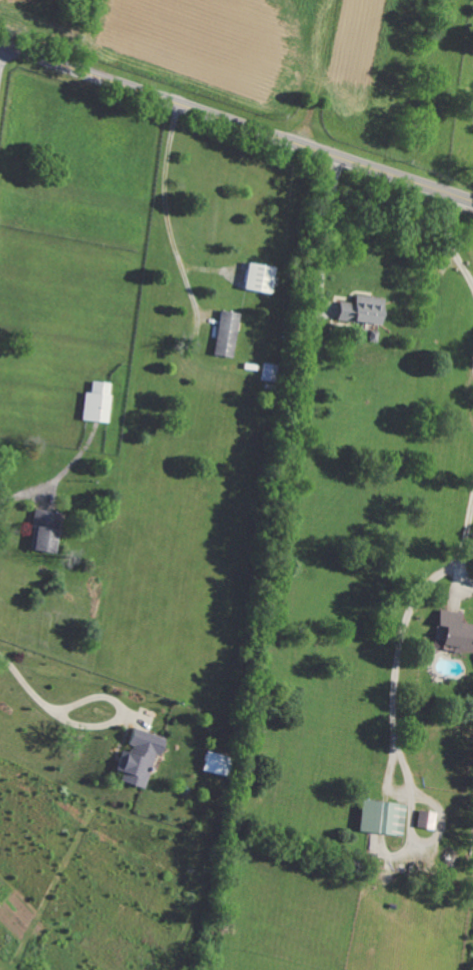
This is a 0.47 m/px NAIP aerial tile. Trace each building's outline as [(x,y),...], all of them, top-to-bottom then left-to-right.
[(270,294),(273,266),(245,263),(242,290),(270,294)] [(378,325),(382,299),(353,295),(352,303),(337,301),(335,320),(378,325)] [(239,314),(219,310),(211,355),(231,358),(239,314)] [(276,365),(261,363),(260,381),(274,382),(276,365)] [(83,393),(80,420),(105,424),(110,384),(90,381),(89,394),(83,393)] [(29,551),(53,553),(58,513),(33,510),(29,551)] [(441,641),(440,650),(471,654),(472,635),(472,626),(458,624),(459,613),(437,610),(433,640),(441,641)] [(141,789),(151,754),(157,756),(162,738),(130,729),(123,753),(118,751),(113,771),(119,773),(116,782),(141,789)] [(200,772),(222,776),(225,756),(204,752),(200,772)] [(356,832),(401,837),(404,805),(360,800),(356,832)] [(415,828),(432,830),(434,813),(417,811),(415,828)]
